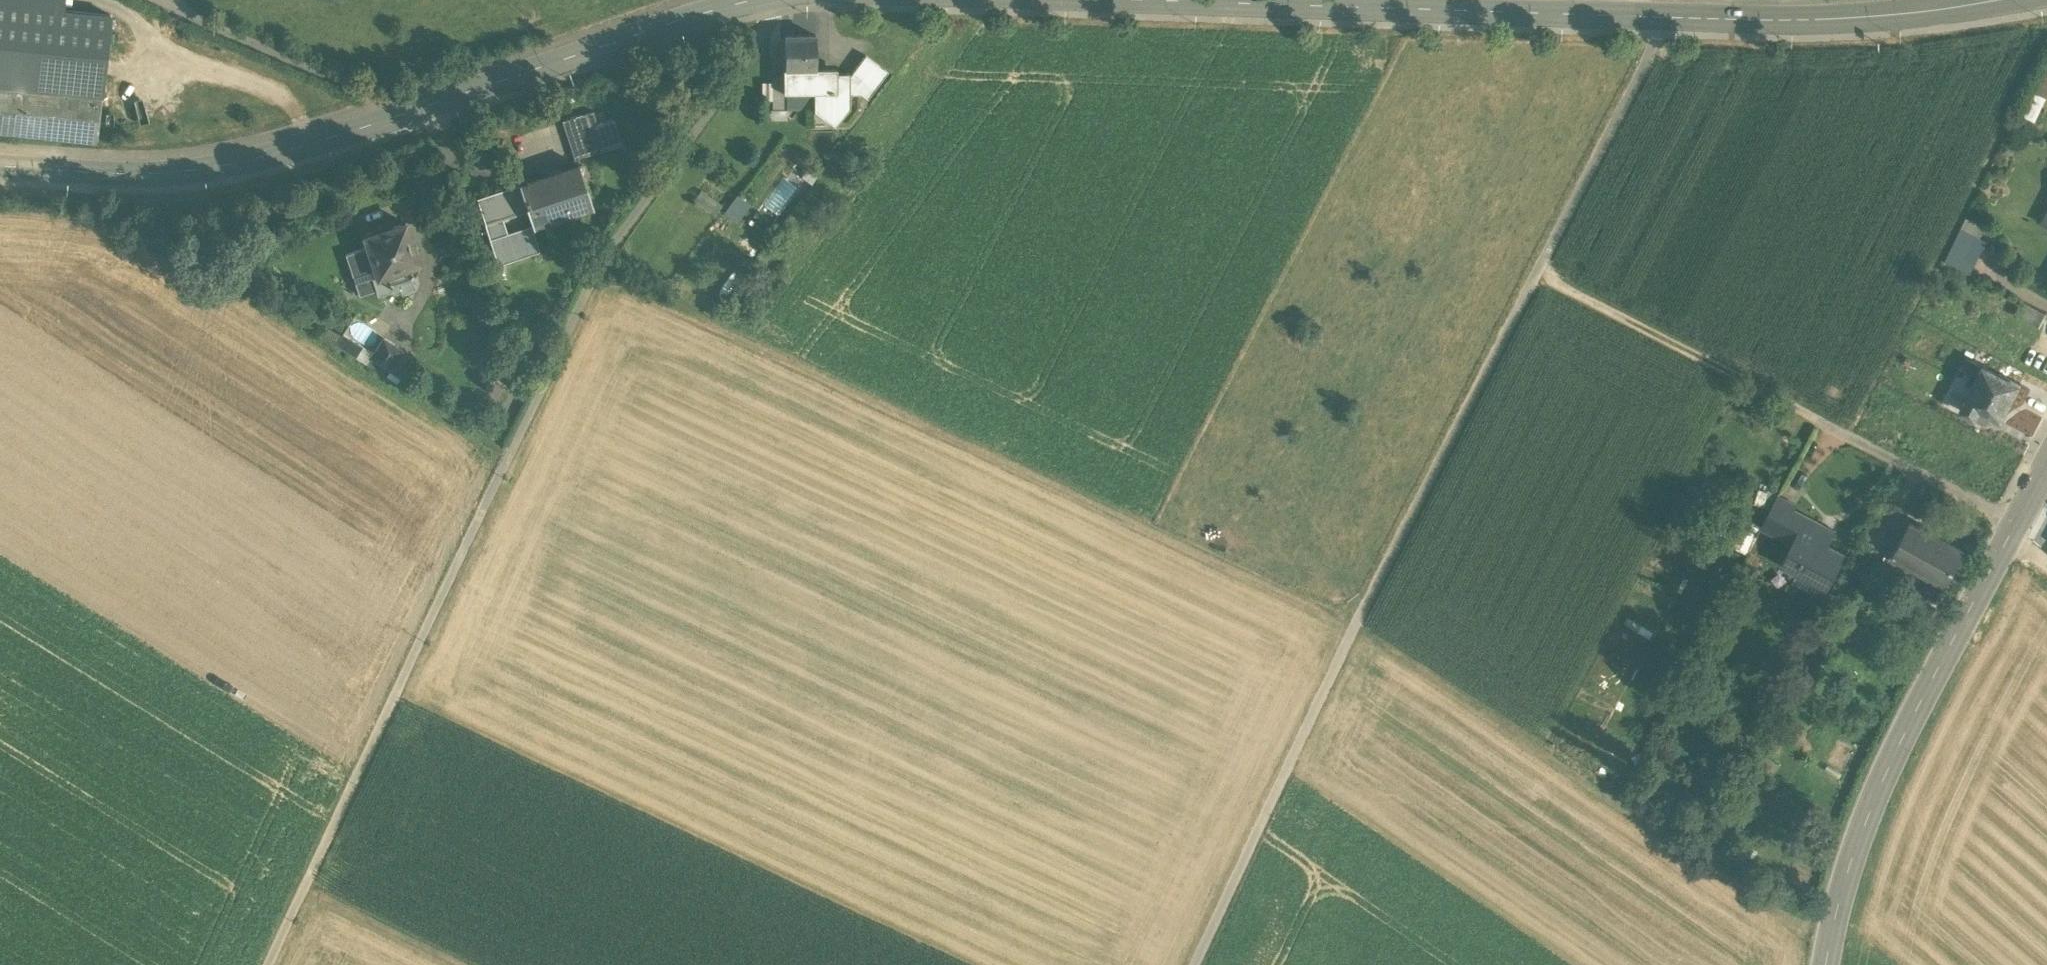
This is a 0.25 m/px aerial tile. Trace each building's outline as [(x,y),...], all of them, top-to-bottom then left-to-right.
[(102,96),(110,16),(62,11),(64,0),(0,0),(0,85),(102,96)] [(816,68),(816,35),(785,36),(785,68),(816,68)] [(866,55),(850,76),(850,95),(861,95),(868,99),(888,72),(866,55)] [(785,68),(783,69),(783,76),(783,93),(786,93),(810,93),(814,93),(837,92),(837,74),(837,68),(835,68),(816,68),(785,68)] [(850,76),(850,74),(837,74),(837,92),(814,93),(814,110),(833,110),(843,118),(850,109),(850,95),(850,76)] [(783,76),(772,77),(772,83),(772,100),(772,109),(786,109),(786,93),(783,93),(783,76)] [(772,100),(772,83),(762,83),(762,100),(772,100)] [(96,144),(102,96),(0,85),(0,133),(96,144)] [(810,95),(810,93),(786,93),(786,109),(800,109),(810,95)] [(590,126),(567,133),(575,159),(598,151),(590,126)] [(578,166),(522,184),(521,183),(520,183),(520,184),(534,227),(535,227),(533,219),(567,208),(569,214),(592,206),(579,164),(577,165),(578,166)] [(779,215),(800,188),(786,176),(764,203),(779,215)] [(520,184),(478,198),(478,197),(477,198),(508,293),(552,278),(535,227),(534,227),(520,184)] [(696,202),(716,213),(722,202),(701,191),(696,202)] [(737,193),(723,211),(737,221),(751,203),(737,193)] [(1984,228),(1966,219),(1961,230),(1962,231),(1946,262),(1970,274),(1986,242),(1979,238),(1984,228)] [(405,221),(373,232),(369,231),(365,232),(363,236),(364,240),(367,244),(377,274),(372,276),(378,294),(399,287),(397,281),(413,276),(410,265),(418,262),(416,256),(417,252),(416,249),(415,245),(412,243),(405,221)] [(2022,301),(2015,315),(2039,327),(2046,313),(2022,301)] [(363,345),(346,334),(340,344),(357,355),(363,345)] [(403,350),(383,338),(368,362),(385,373),(388,369),(390,370),(403,350)] [(1999,374),(1983,366),(1964,402),(1960,410),(1986,423),(1990,415),(2000,420),(2008,404),(2010,404),(2021,384),(2000,373),(1999,374)] [(1795,505),(1777,496),(1761,528),(1779,537),(1793,510),(1795,505)] [(1835,531),(1793,510),(1779,537),(1792,544),(1781,565),(1824,587),(1842,552),(1828,545),(1835,531)] [(1964,549),(1910,520),(1891,555),(1945,585),(1964,549)]
